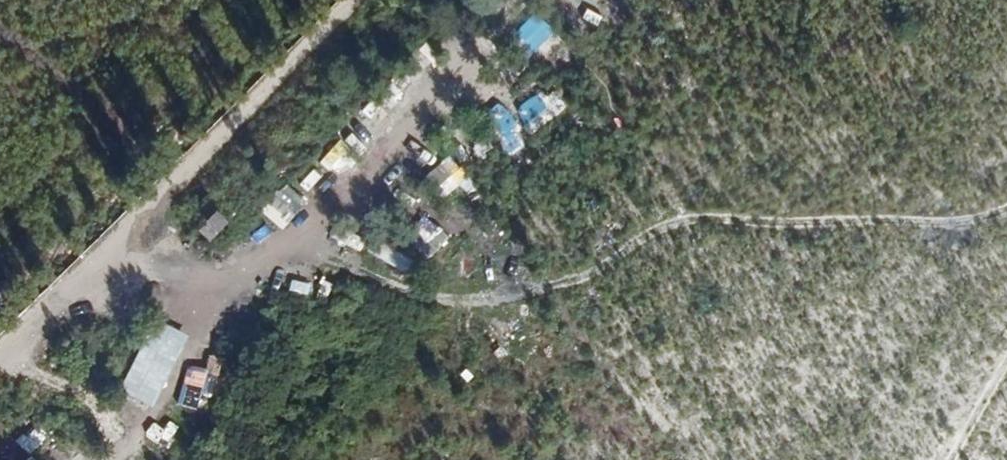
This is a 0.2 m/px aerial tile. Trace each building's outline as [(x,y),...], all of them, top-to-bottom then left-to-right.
[(198,228),(209,242),(232,223),(221,209),(198,228)]
